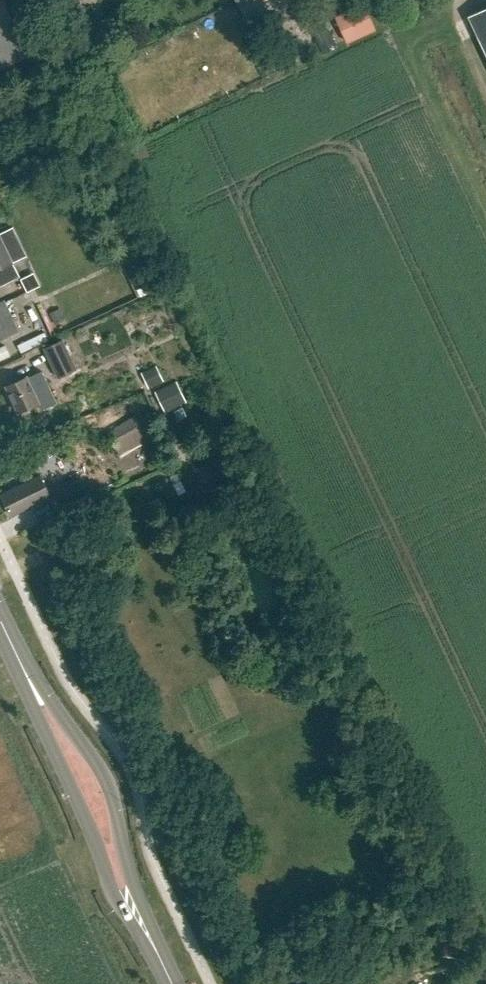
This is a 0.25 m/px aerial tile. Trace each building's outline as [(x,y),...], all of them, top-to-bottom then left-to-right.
[(31,56),(4,0),(0,0),(0,71),(31,56)] [(331,16),(343,43),(372,29),(359,2),(331,16)] [(485,48),(485,9),(471,16),(485,48)] [(334,45),(324,26),(310,34),(319,53),(334,45)] [(13,262),(0,235),(0,269),(13,262)] [(19,331),(4,301),(0,303),(0,340),(19,331)] [(68,322),(62,308),(51,313),(57,327),(68,322)] [(66,339),(48,346),(61,377),(79,370),(66,339)] [(142,373),(149,388),(165,381),(157,366),(142,373)] [(7,386),(19,412),(39,403),(42,410),(58,403),(43,371),(28,378),(28,377),(7,386)] [(107,433),(120,457),(150,441),(137,416),(107,433)] [(197,469),(207,490),(237,476),(227,455),(197,469)] [(53,490),(67,516),(96,501),(82,475),(53,490)] [(2,496),(12,516),(51,496),(41,476),(2,496)] [(449,961),(462,963),(466,936),(453,934),(449,961)]
